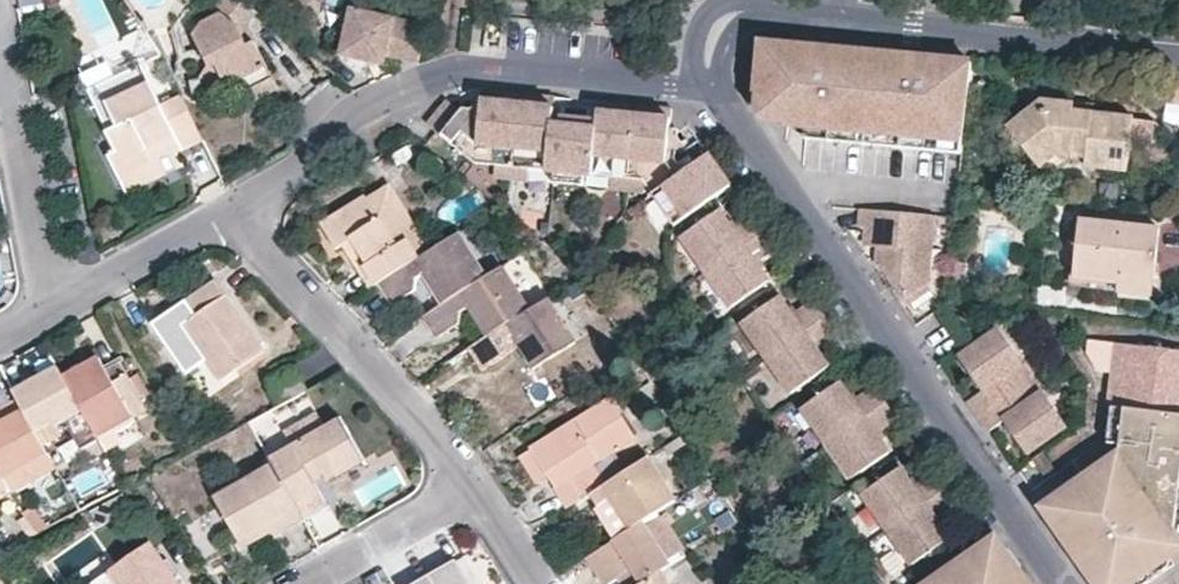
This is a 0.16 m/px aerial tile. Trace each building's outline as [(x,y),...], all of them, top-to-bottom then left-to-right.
[(209,31),(211,34),(198,40),(204,55),(197,51),(190,52),(185,54),(181,59),(180,65),(179,72),(184,77),(189,79),(194,94),(207,93),(200,77),(206,72),(209,64),(213,68),(219,66),(227,84),(230,85),(243,79),(253,100),(280,88),(248,23),(256,12),(253,9),(242,0),(223,0),(215,10),(222,16),(206,23),(209,31)] [(347,55),(390,63),(392,50),(425,57),(432,24),(357,8),(347,55)] [(807,119),(805,136),(961,155),(972,68),(932,63),(932,68),(909,66),(909,61),(838,53),(837,58),(815,56),(816,51),(765,46),(759,92),(782,116),(807,119)] [(200,77),(207,93),(227,84),(219,66),(213,68),(209,64),(206,72),(200,77)] [(110,154),(121,174),(153,158),(159,171),(178,162),(173,152),(203,136),(183,98),(162,108),(151,86),(111,104),(119,124),(109,131),(118,150),(110,154)] [(564,123),(555,123),(557,94),(488,86),(486,107),(470,107),(467,110),(450,98),(431,125),(480,164),(497,165),(515,167),(532,169),(559,172),(588,175),(611,178),(625,179),(644,181),(670,218),(730,180),(700,139),(684,149),(672,158),(665,157),(668,130),(670,107),(601,99),(599,119),(597,128),(564,123)] [(1038,166),(1056,152),(1088,156),(1087,166),(1127,171),(1131,139),(1133,118),(1073,111),(1073,106),(1039,100),(1008,128),(1038,166)] [(597,128),(599,119),(565,114),(564,123),(597,128)] [(1150,120),(1133,118),(1131,139),(1147,141),(1150,120)] [(675,129),(668,130),(665,157),(672,158),(684,149),(674,135),(675,129)] [(497,165),(497,177),(515,180),(515,167),(497,165)] [(531,181),(532,169),(515,167),(515,180),(531,181)] [(587,187),(588,175),(559,172),(557,185),(587,187)] [(625,179),(611,178),(610,189),(624,191),(625,179)] [(625,179),(624,191),(642,194),(644,181),(625,179)] [(336,248),(344,243),(360,267),(365,265),(376,283),(379,281),(430,249),(390,184),(367,198),(364,195),(320,223),(336,248)] [(718,205),(681,231),(709,271),(765,230),(755,216),(742,226),(737,230),(730,221),(718,205)] [(934,216),(872,210),(871,246),(876,247),(875,263),(881,263),(889,263),(888,267),(908,297),(909,299),(927,288),(934,216)] [(737,230),(742,226),(736,216),(730,221),(737,230)] [(1076,277),(1118,282),(1118,277),(1151,281),(1157,228),(1081,221),(1076,277)] [(725,294),(733,305),(770,279),(763,269),(756,259),(763,255),(777,246),(765,230),(709,271),(725,294)] [(415,278),(425,272),(443,302),(484,276),(457,232),(430,249),(379,281),(393,302),(413,290),(415,278)] [(763,269),(769,264),(763,255),(756,259),(763,269)] [(967,264),(954,261),(951,282),(966,283),(967,264)] [(459,313),(468,307),(488,336),(530,310),(503,265),(484,276),(443,302),(424,314),(437,336),(458,324),(459,313)] [(888,267),(881,271),(902,301),(908,297),(888,267)] [(1149,297),(1151,281),(1118,277),(1118,282),(1117,292),(1149,297)] [(162,337),(182,324),(197,346),(220,380),(238,368),(250,360),(265,350),(217,280),(152,323),(162,337)] [(909,299),(919,312),(935,300),(927,288),(909,299)] [(744,320),(768,355),(825,315),(814,300),(802,308),(795,313),(789,304),(782,293),(744,320)] [(506,343),(515,338),(533,367),(575,340),(549,298),(530,310),(488,336),(471,346),(484,368),(504,356),(506,343)] [(795,313),(802,308),(796,301),(789,304),(795,313)] [(825,315),(768,355),(794,391),(832,364),(822,351),(816,343),(823,338),(835,329),(831,324),(825,315)] [(182,324),(162,337),(175,359),(197,346),(182,324)] [(971,401),(981,414),(1035,376),(1002,331),(964,357),(988,389),(971,401)] [(823,338),(816,343),(822,351),(829,346),(823,338)] [(1118,342),(1082,340),(1110,378),(1110,409),(1114,409),(1178,417),(1178,349),(1118,342)] [(63,377),(80,407),(97,438),(134,418),(131,413),(145,405),(122,361),(108,368),(100,356),(63,377)] [(259,373),(250,360),(238,368),(246,381),(259,373)] [(25,411),(35,428),(51,419),(55,421),(80,407),(63,377),(57,366),(14,392),(16,396),(25,411)] [(1010,420),(1033,452),(1070,426),(1035,376),(981,414),(993,432),(1010,420)] [(841,379),(803,405),(826,441),(884,400),(874,386),(861,394),(855,398),(850,391),(841,379)] [(861,394),(856,387),(850,391),(855,398),(861,394)] [(16,396),(0,405),(0,424),(25,411),(16,396)] [(604,485),(591,466),(635,438),(609,398),(530,447),(549,477),(569,508),(587,496),(604,485)] [(884,400),(826,441),(853,477),(891,451),(881,438),(876,430),(883,425),(896,416),(884,400)] [(293,442),(326,424),(317,408),(284,426),(293,442)] [(1178,551),(1178,417),(1114,409),(1113,434),(1076,460),(1089,479),(1045,507),(1047,509),(1076,550),(1086,543),(1094,553),(1083,561),(1100,583),(1130,583),(1178,551)] [(2,476),(48,452),(35,428),(25,411),(0,424),(0,473),(2,476)] [(299,503),(303,508),(305,513),(328,501),(325,496),(315,478),(325,472),(328,476),(364,456),(342,415),(326,424),(293,442),(272,454),(275,459),(299,503)] [(876,430),(881,438),(888,433),(883,425),(876,430)] [(537,484),(549,477),(530,447),(519,455),(537,484)] [(1045,453),(1036,459),(1050,478),(1057,473),(1045,453)] [(631,527),(643,520),(675,498),(649,457),(604,485),(587,496),(601,516),(617,504),(631,527)] [(268,520),(299,503),(275,459),(215,492),(244,542),(271,527),(268,520)] [(860,490),(886,525),(944,486),(933,471),(921,480),(914,484),(909,476),(900,462),(860,490)] [(914,484),(921,480),(915,472),(909,476),(914,484)] [(8,487),(2,476),(0,473),(0,491),(8,487)] [(940,523),(934,515),(942,509),(955,501),(944,486),(886,525),(913,563),(950,537),(940,523)] [(274,531),(305,513),(303,508),(299,503),(268,520),(271,527),(274,531)] [(35,504),(17,513),(27,533),(45,524),(35,504)] [(601,516),(615,538),(631,527),(617,504),(601,516)] [(940,523),(948,518),(942,509),(934,515),(940,523)] [(613,583),(639,583),(659,571),(670,564),(643,520),(631,527),(615,538),(587,557),(599,574),(605,571),(613,583)] [(150,538),(112,565),(126,583),(182,583),(150,538)] [(1020,583),(1002,557),(1003,548),(998,541),(986,547),(983,550),(981,547),(929,583),(1019,583),(1020,583)] [(1083,561),(1094,553),(1086,543),(1076,550),(1083,561)] [(1020,583),(1026,580),(1003,548),(1002,557),(1020,583)] [(456,559),(429,575),(434,583),(470,583),(456,559)] [(112,565),(92,578),(96,583),(126,583),(112,565)] [(659,571),(639,583),(668,583),(659,571)] [(429,575),(412,583),(434,583),(429,575)]
